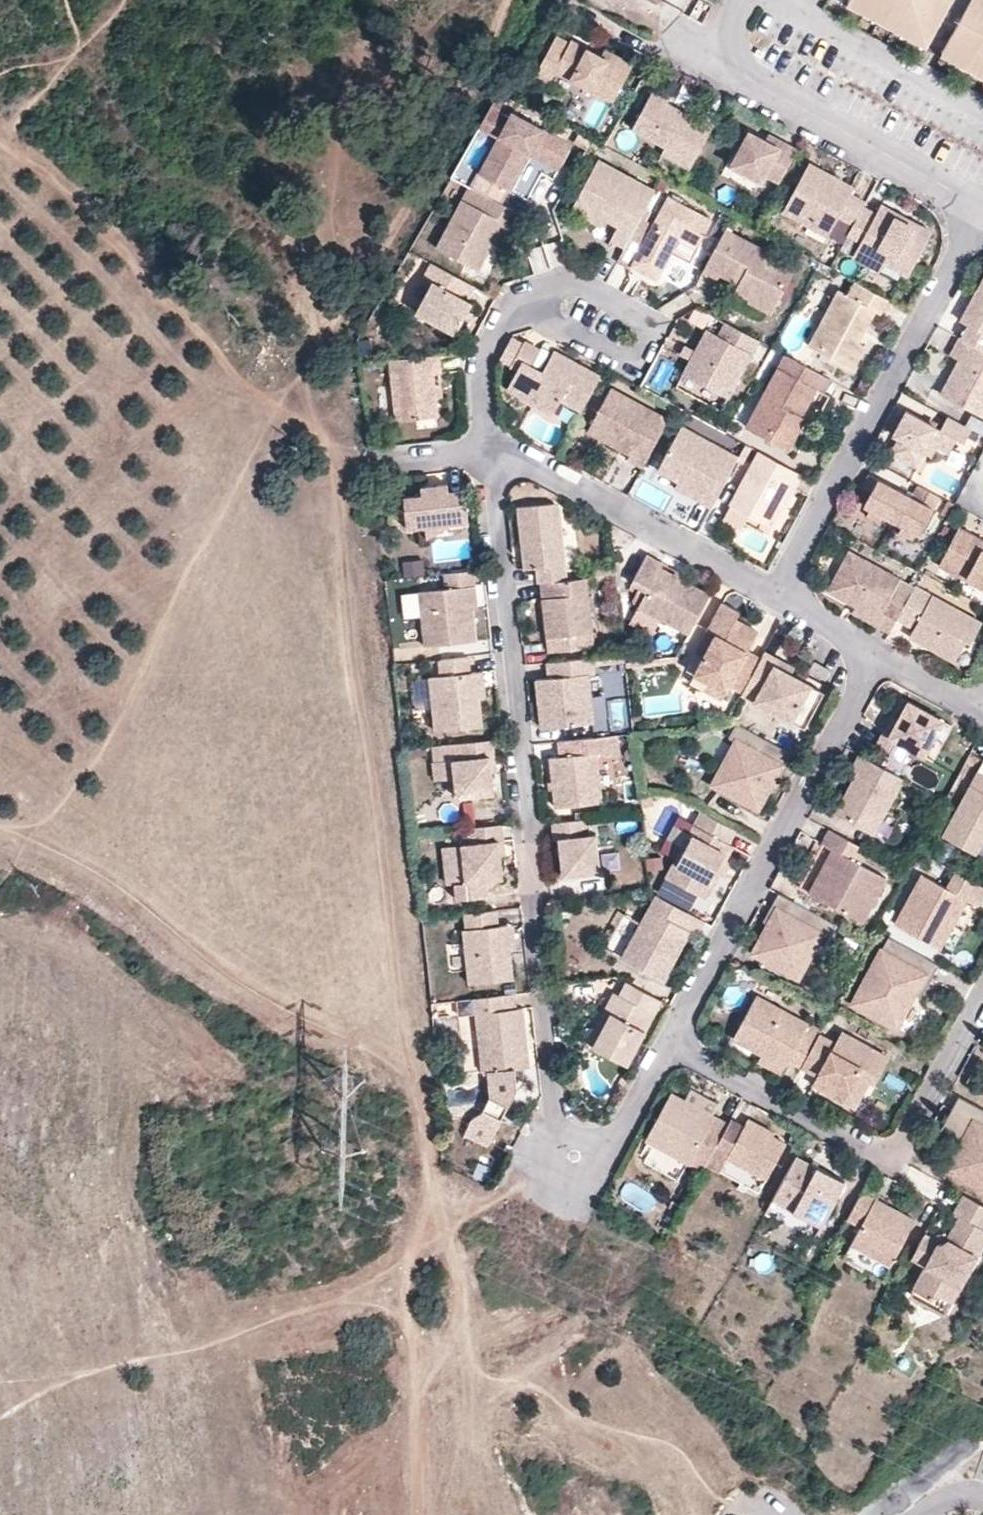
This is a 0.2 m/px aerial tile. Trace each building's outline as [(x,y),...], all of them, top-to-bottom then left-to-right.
[(850,1),(927,43),(937,23),(941,16),(958,24),(954,32),(944,51),(982,73),(982,0),(850,0),(850,1)] [(937,23),(954,32),(958,24),(941,16),(937,23)] [(600,57),(570,41),(569,44),(556,37),(534,77),(548,84),(554,73),(612,103),(632,65),(611,54),(607,61),(600,57)] [(611,54),(604,50),(600,57),(607,61),(611,54)] [(699,121),(668,104),(670,99),(654,91),(633,129),(667,147),(694,162),(717,122),(703,114),(699,121)] [(510,191),(531,154),(534,147),(556,159),(566,141),(512,112),(478,174),(510,191)] [(766,142),(750,133),(731,166),(762,183),(766,176),(780,182),(798,151),(783,143),(779,149),(766,142)] [(783,143),(770,136),(766,142),(779,149),(783,143)] [(561,168),(573,145),(566,141),(556,159),(534,147),(531,154),(561,168)] [(694,162),(667,147),(664,153),(691,168),(694,162)] [(656,190),(599,160),(576,203),(607,219),(620,226),(612,240),(626,247),(637,226),(656,190)] [(856,187),(812,163),(785,211),(829,236),(840,216),(855,224),(865,206),(867,202),(853,194),(856,187)] [(712,220),(669,197),(650,233),(637,226),(626,247),(618,261),(632,269),(634,266),(657,279),(680,235),(699,245),(712,220)] [(460,202),(434,251),(476,274),(491,246),(502,224),(510,228),(518,214),(491,200),(483,215),(460,202)] [(607,219),(576,203),(572,211),(603,227),(607,219)] [(904,222),(896,218),(899,213),(883,204),(878,213),(865,206),(855,224),(850,234),(862,241),(853,255),(880,270),(885,261),(890,252),(914,265),(932,232),(907,218),(904,222)] [(907,218),(899,213),(896,218),(904,222),(907,218)] [(498,250),(510,228),(491,246),(498,250)] [(798,267),(728,229),(705,270),(719,278),(721,274),(735,281),(736,278),(742,281),(756,289),(754,293),(777,305),(798,267)] [(914,265),(890,252),(885,261),(909,275),(914,265)] [(432,284),(417,314),(457,336),(473,304),(469,301),(476,287),(431,264),(423,279),(432,284)] [(777,305),(754,293),(756,289),(742,281),(736,291),(751,299),(750,302),(772,314),(777,305)] [(889,298),(857,281),(850,294),(841,289),(811,344),(847,364),(860,340),(877,309),(882,312),(889,298)] [(978,287),(961,319),(969,323),(961,337),(982,349),(982,289),(978,287)] [(730,399),(761,341),(728,322),(720,335),(709,329),(696,352),(699,354),(696,359),(693,358),(684,374),(721,394),(730,399)] [(961,337),(951,354),(960,359),(942,393),(982,415),(982,349),(961,337)] [(854,367),(867,343),(860,340),(847,364),(854,367)] [(601,377),(561,356),(557,364),(548,365),(542,375),(530,368),(539,352),(524,344),(511,368),(518,371),(507,391),(536,407),(540,399),(557,409),(562,401),(582,413),(601,377)] [(561,356),(554,352),(548,365),(557,364),(561,356)] [(790,450),(807,417),(803,415),(817,388),(824,392),(831,378),(787,355),(748,427),(790,450)] [(436,398),(434,376),(440,375),(441,375),(439,356),(389,362),(396,423),(438,419),(436,398)] [(442,398),(440,375),(434,376),(436,398),(442,398)] [(643,469),(670,420),(611,388),(590,426),(609,437),(606,443),(629,456),(627,460),(643,469)] [(816,422),(830,395),(824,392),(817,388),(803,415),(807,417),(816,422)] [(966,443),(973,429),(949,416),(942,429),(907,411),(894,436),(900,439),(892,454),(911,464),(917,453),(923,456),(925,452),(930,443),(938,448),(950,454),(958,439),(966,443)] [(586,432),(606,443),(609,437),(590,426),(586,432)] [(741,458),(684,427),(660,471),(680,482),(702,494),(699,500),(714,508),(741,458)] [(938,448),(930,443),(925,452),(934,457),(938,448)] [(803,475),(761,452),(732,506),(733,506),(751,516),(770,526),(780,507),(791,487),(795,489),(803,475)] [(923,456),(917,453),(911,464),(917,467),(923,456)] [(913,499),(869,475),(863,488),(872,493),(864,507),(871,510),(884,517),(903,528),(916,535),(920,537),(941,498),(919,487),(913,499)] [(702,494),(680,482),(677,489),(699,500),(702,494)] [(447,491),(446,483),(419,486),(420,494),(402,496),(406,529),(425,526),(425,520),(449,517),(450,523),(467,521),(463,489),(447,491)] [(785,510),(795,489),(791,487),(780,507),(785,510)] [(517,505),(524,568),(536,567),(538,582),(540,581),(567,578),(559,505),(554,501),(517,505)] [(743,529),(751,516),(733,506),(725,520),(743,529)] [(884,517),(871,510),(867,517),(881,524),(884,517)] [(916,535),(903,528),(899,534),(913,541),(916,535)] [(959,528),(939,567),(982,589),(982,550),(982,549),(982,541),(959,528)] [(901,579),(849,552),(827,593),(856,607),(879,619),(876,624),(891,633),(904,609),(890,601),(901,579)] [(711,594),(660,566),(663,562),(646,553),(631,582),(648,591),(639,606),(691,633),(711,594)] [(398,558),(400,574),(422,572),(421,556),(398,558)] [(472,608),(470,586),(475,586),(474,570),(443,573),(445,588),(418,591),(424,646),(476,640),(472,608)] [(593,631),(587,576),(567,578),(540,581),(542,598),(549,598),(550,606),(543,607),(546,636),(593,631)] [(982,623),(933,597),(910,638),(956,662),(966,641),(971,644),(982,623)] [(756,638),(733,626),(736,619),(740,611),(723,603),(708,632),(716,636),(697,674),(723,687),(742,697),(745,692),(762,659),(748,652),(756,638)] [(879,619),(856,607),(853,613),(876,624),(879,619)] [(759,631),(736,619),(733,626),(756,638),(759,631)] [(594,646),(593,631),(546,636),(548,652),(594,646)] [(697,674),(716,636),(708,632),(688,670),(697,674)] [(792,673),(776,665),(780,658),(766,651),(762,659),(745,692),(759,699),(758,702),(795,721),(805,701),(819,708),(827,692),(792,673)] [(482,726),(479,698),(476,672),(469,673),(468,657),(438,660),(440,676),(429,677),(435,731),(482,726)] [(593,722),(588,675),(593,674),(592,657),(547,662),(549,678),(536,679),(538,703),(544,703),(544,708),(540,714),(541,727),(593,722)] [(796,667),(780,658),(776,665),(792,673),(796,667)] [(832,671),(816,661),(810,671),(826,680),(832,671)] [(485,697),(482,671),(476,672),(479,698),(485,697)] [(742,697),(723,687),(719,696),(737,706),(742,697)] [(808,728),(819,708),(805,701),(795,721),(808,728)] [(943,721),(908,702),(899,719),(889,737),(883,733),(875,748),(903,763),(910,750),(924,757),(943,721)] [(899,719),(893,715),(883,733),(889,737),(899,719)] [(795,755),(738,723),(730,737),(737,741),(713,784),(758,809),(774,780),(782,766),(787,769),(795,755)] [(620,754),(618,735),(602,736),(604,752),(603,752),(603,756),(620,754)] [(602,736),(572,740),(574,755),(559,756),(550,758),(556,807),(602,802),(596,753),(603,752),(604,752),(602,736)] [(495,756),(493,740),(459,743),(461,759),(453,760),(455,780),(457,797),(494,793),(492,771),(490,757),(495,756)] [(574,755),(572,740),(558,742),(559,756),(574,755)] [(461,759),(459,743),(434,746),(436,762),(453,760),(461,759)] [(905,781),(860,756),(852,770),(859,774),(836,815),(875,836),(905,781)] [(455,780),(453,760),(436,762),(435,762),(437,782),(455,780)] [(914,763),(909,779),(933,787),(938,772),(914,763)] [(779,783),(787,769),(782,766),(774,780),(779,783)] [(981,773),(946,839),(979,856),(982,848),(982,774),(981,773)] [(736,831),(701,811),(666,876),(705,898),(720,871),(725,861),(733,846),(729,844),(736,831)] [(596,834),(589,835),(587,819),(552,824),(554,841),(559,840),(564,876),(601,871),(596,834)] [(501,857),(499,842),(504,841),(501,825),(467,829),(469,845),(462,846),(466,882),(455,884),(457,900),(489,896),(488,889),(495,879),(503,878),(501,857)] [(887,880),(860,866),(868,853),(830,833),(823,847),(833,853),(821,876),(830,880),(819,901),(863,925),(887,880)] [(925,877),(898,927),(943,951),(969,902),(980,908),(982,902),(982,888),(958,874),(950,891),(925,877)] [(830,880),(821,876),(810,896),(819,901),(830,880)] [(837,928),(779,896),(772,911),(777,914),(770,928),(754,957),(800,981),(823,938),(830,942),(837,928)] [(704,923),(657,897),(642,925),(622,959),(664,982),(691,933),(697,936),(704,923)] [(777,914),(772,911),(764,925),(770,928),(777,914)] [(509,951),(506,927),(497,928),(496,912),(464,916),(466,932),(462,932),(469,985),(513,980),(509,951)] [(515,951),(512,926),(506,927),(509,951),(515,951)] [(941,968),(891,940),(855,1006),(899,1030),(917,997),(927,978),(934,982),(941,968)] [(923,1001),(934,982),(927,978),(917,997),(923,1001)] [(661,1002),(626,983),(619,996),(614,993),(604,1011),(610,1014),(592,1047),(626,1066),(654,1015),(661,1002)] [(515,995),(502,997),(505,1011),(516,1010),(515,995)] [(522,1050),(519,1028),(525,1027),(522,1009),(516,1010),(505,1011),(502,997),(474,1000),(483,1073),(489,1073),(492,1097),(491,1100),(509,1109),(518,1089),(516,1069),(530,1068),(528,1049),(522,1050)] [(470,998),(457,998),(460,1067),(473,1066),(470,998)] [(809,1028),(757,1000),(734,1043),(763,1059),(786,1071),(790,1064),(803,1071),(817,1045),(804,1038),(809,1028)] [(592,1047),(610,1014),(604,1011),(586,1044),(592,1047)] [(528,1049),(525,1027),(519,1028),(522,1050),(528,1049)] [(890,1061),(843,1036),(836,1047),(820,1039),(817,1045),(803,1071),(819,1080),(816,1084),(822,1087),(820,1092),(845,1105),(860,1078),(871,1084),(876,1087),(890,1061)] [(786,1071),(763,1059),(760,1065),(783,1077),(786,1071)] [(856,1111),(871,1084),(860,1078),(845,1105),(856,1111)] [(729,1128),(671,1097),(645,1144),(702,1176),(729,1128)] [(509,1109),(491,1100),(485,1113),(503,1121),(509,1109)] [(960,1100),(945,1128),(957,1134),(967,1140),(962,1151),(950,1173),(982,1191),(982,1112),(960,1100)] [(490,1148),(503,1121),(485,1113),(472,1121),(465,1136),(490,1148)] [(775,1138),(748,1123),(747,1127),(773,1142),(775,1138)] [(773,1142),(747,1127),(727,1162),(767,1184),(786,1149),(773,1142)] [(967,1140),(957,1134),(962,1151),(967,1140)] [(846,1187),(797,1160),(773,1205),(822,1232),(846,1187)] [(915,1225),(883,1208),(881,1212),(874,1208),(877,1204),(862,1197),(847,1224),(861,1231),(844,1263),(883,1284),(915,1225)] [(964,1199),(954,1218),(959,1221),(947,1244),(939,1247),(925,1239),(913,1262),(926,1269),(914,1293),(932,1303),(936,1297),(951,1305),(982,1245),(982,1209),(964,1199)] [(951,1305),(936,1297),(932,1303),(914,1293),(910,1300),(944,1318),(951,1305)] [(860,1512),(863,1514),(896,1514),(982,1443),(982,1441),(968,1423),(860,1512)]
